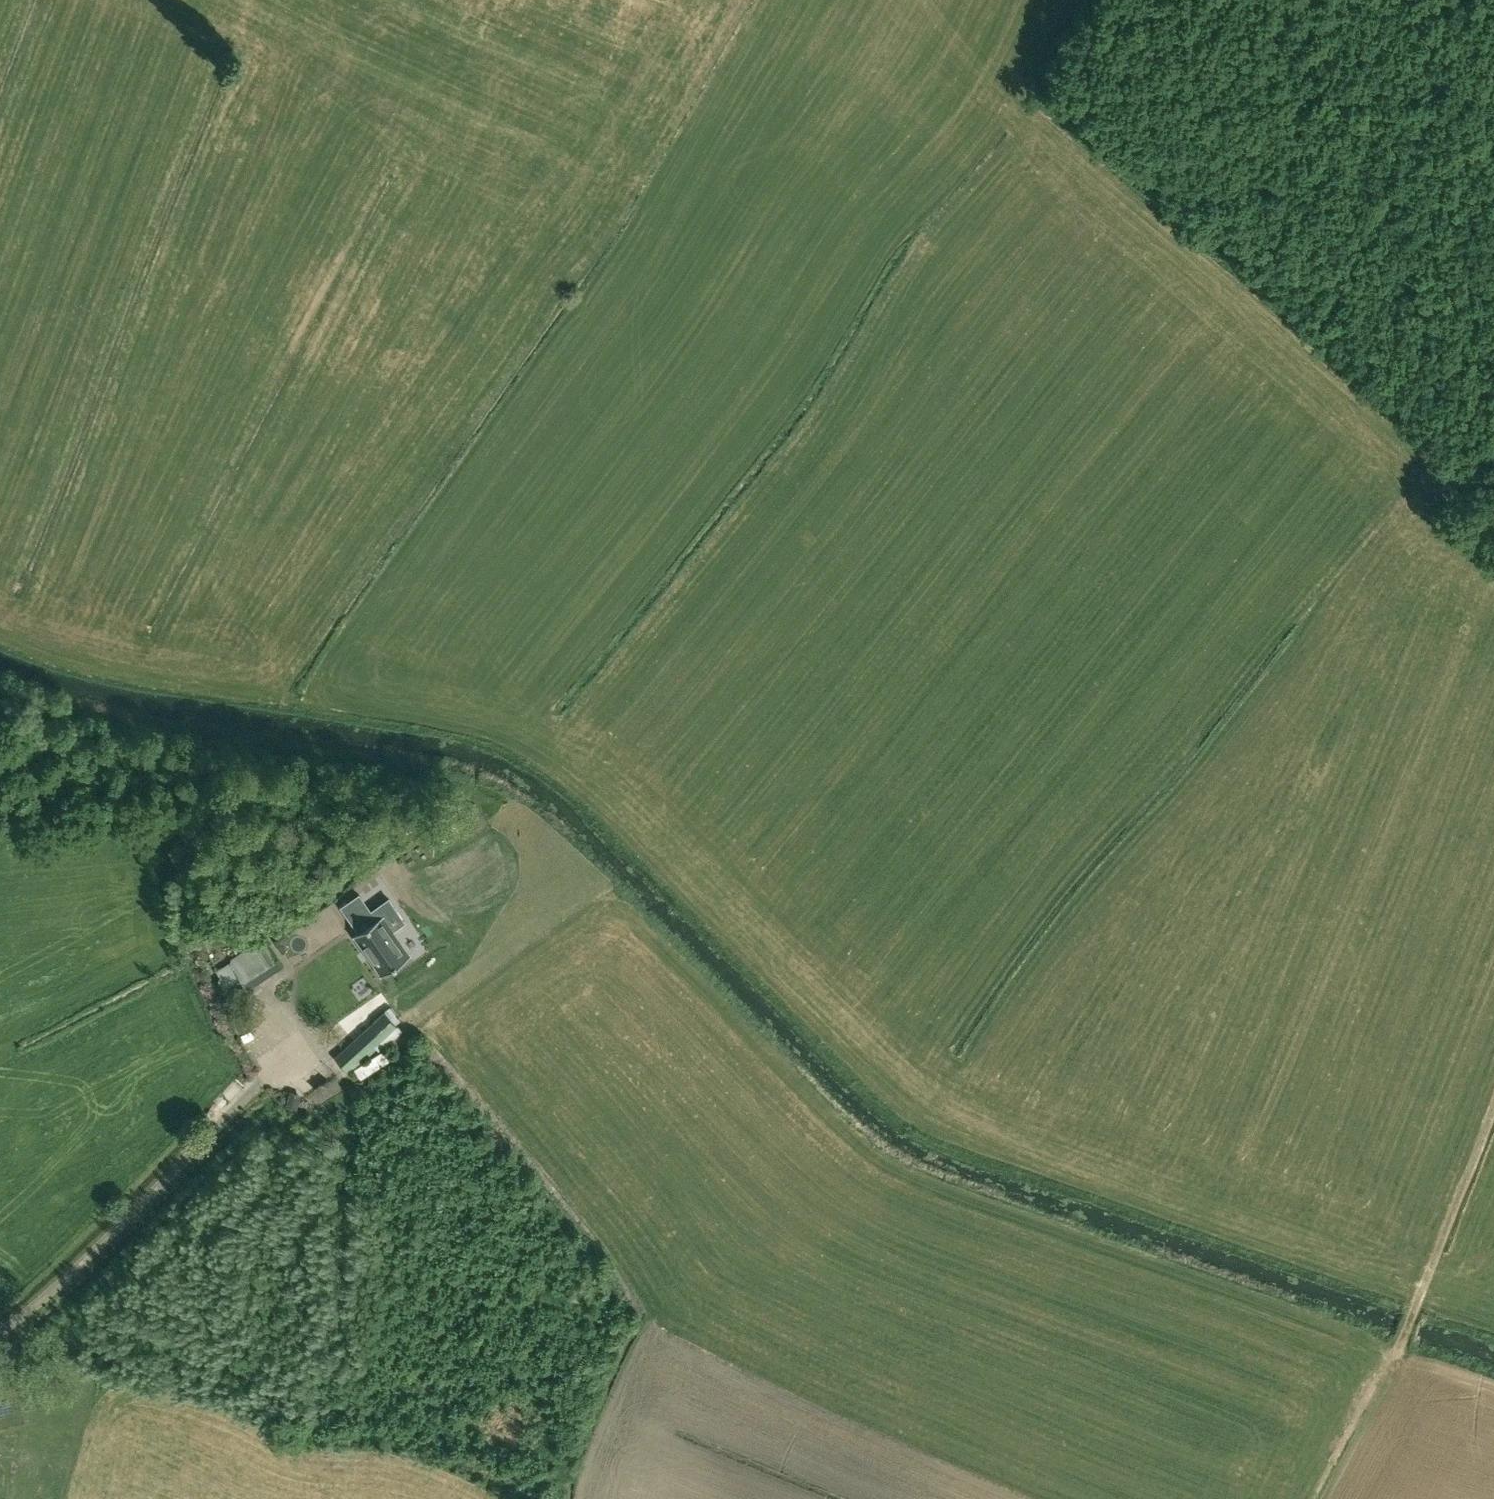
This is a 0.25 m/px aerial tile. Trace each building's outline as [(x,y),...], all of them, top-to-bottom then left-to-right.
[(374,923),(358,933),(383,975),(412,958),(386,915),(392,895),(374,890),(368,913),(374,923)] [(259,949),(256,946),(254,943),(234,957),(238,961),(232,964),(227,953),(215,960),(220,968),(215,971),(226,995),(243,985),(247,991),(282,968),(266,944),(259,949)] [(235,1035),(254,1025),(246,1010),(231,1018),(235,1025),(231,1027),(235,1035)] [(346,1073),(377,1046),(381,1051),(402,1031),(385,1014),(361,1032),(332,1058),(346,1073)] [(360,1080),(388,1061),(381,1051),(353,1069),(360,1080)]
